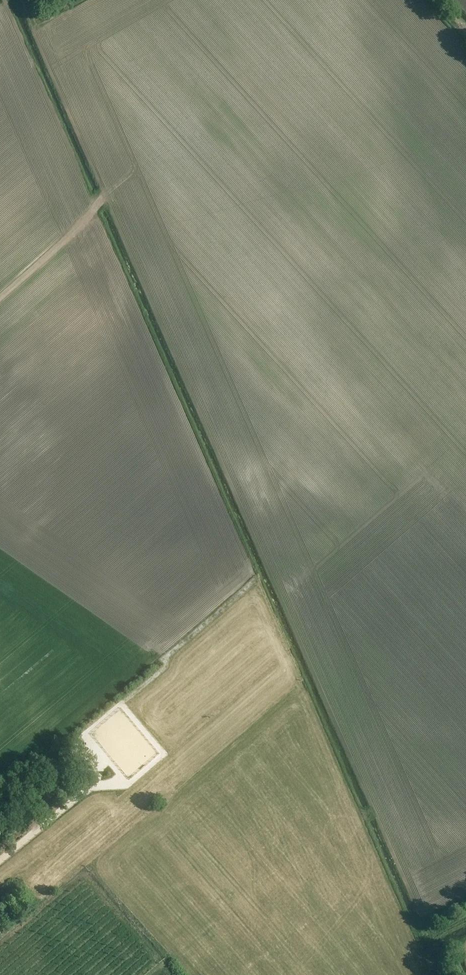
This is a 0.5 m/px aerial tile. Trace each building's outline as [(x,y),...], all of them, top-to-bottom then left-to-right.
[(90,765),(87,761),(85,759),(81,762),(83,764),(80,766),(88,776),(93,772),(94,771),(90,765)]
